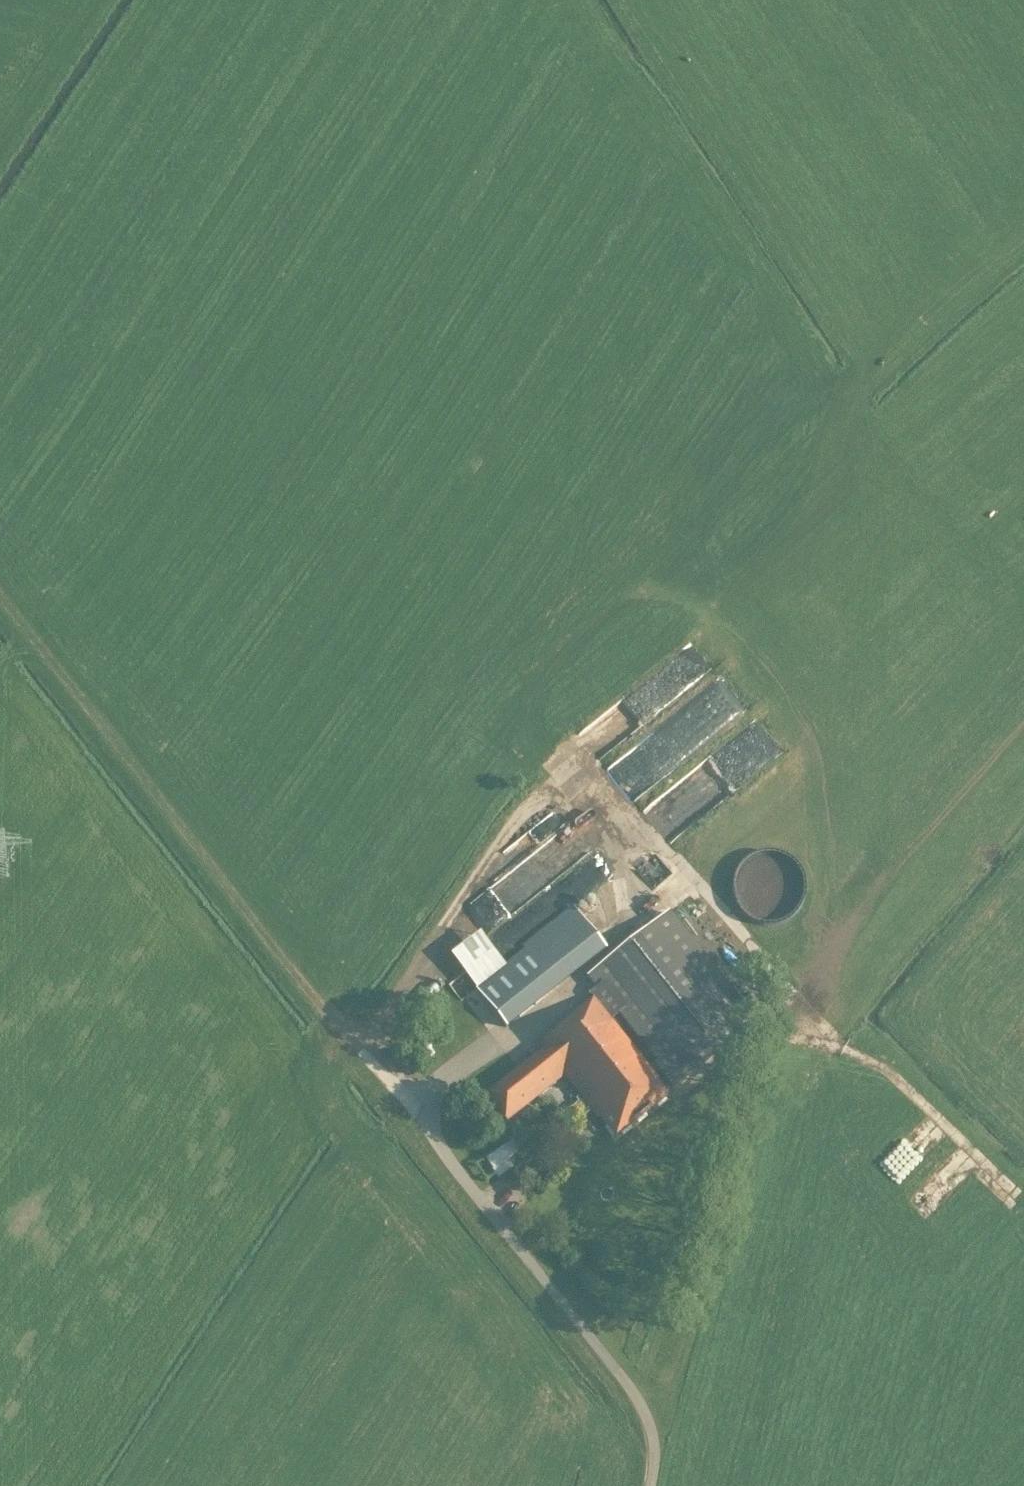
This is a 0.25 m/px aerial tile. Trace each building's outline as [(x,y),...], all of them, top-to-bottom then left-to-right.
[(663,834),(681,815),(659,795),(642,814),(663,834)] [(757,878),(748,883),(757,900),(792,882),(776,851),(768,855),(761,841),(753,845),(757,853),(747,858),(757,878)] [(649,846),(631,863),(650,884),(669,867),(649,846)] [(484,897),(456,916),(472,940),(501,921),(484,897)] [(473,984),(503,1022),(602,944),(572,906),(473,984)] [(586,971),(599,986),(673,1081),(753,1018),(667,908),(586,971)] [(436,963),(451,980),(465,969),(472,978),(490,963),(474,943),(455,958),(450,952),(436,963)] [(579,1112),(588,1105),(594,1113),(597,1111),(613,1131),(664,1091),(652,1076),(654,1074),(590,994),(551,1025),(553,1027),(537,1040),(540,1044),(484,1089),(505,1115),(561,1071),(578,1092),(574,1095),(576,1098),(571,1102),(579,1112)] [(889,1173),(930,1135),(911,1116),(871,1154),(889,1173)] [(910,1185),(925,1201),(964,1164),(948,1148),(910,1185)]
